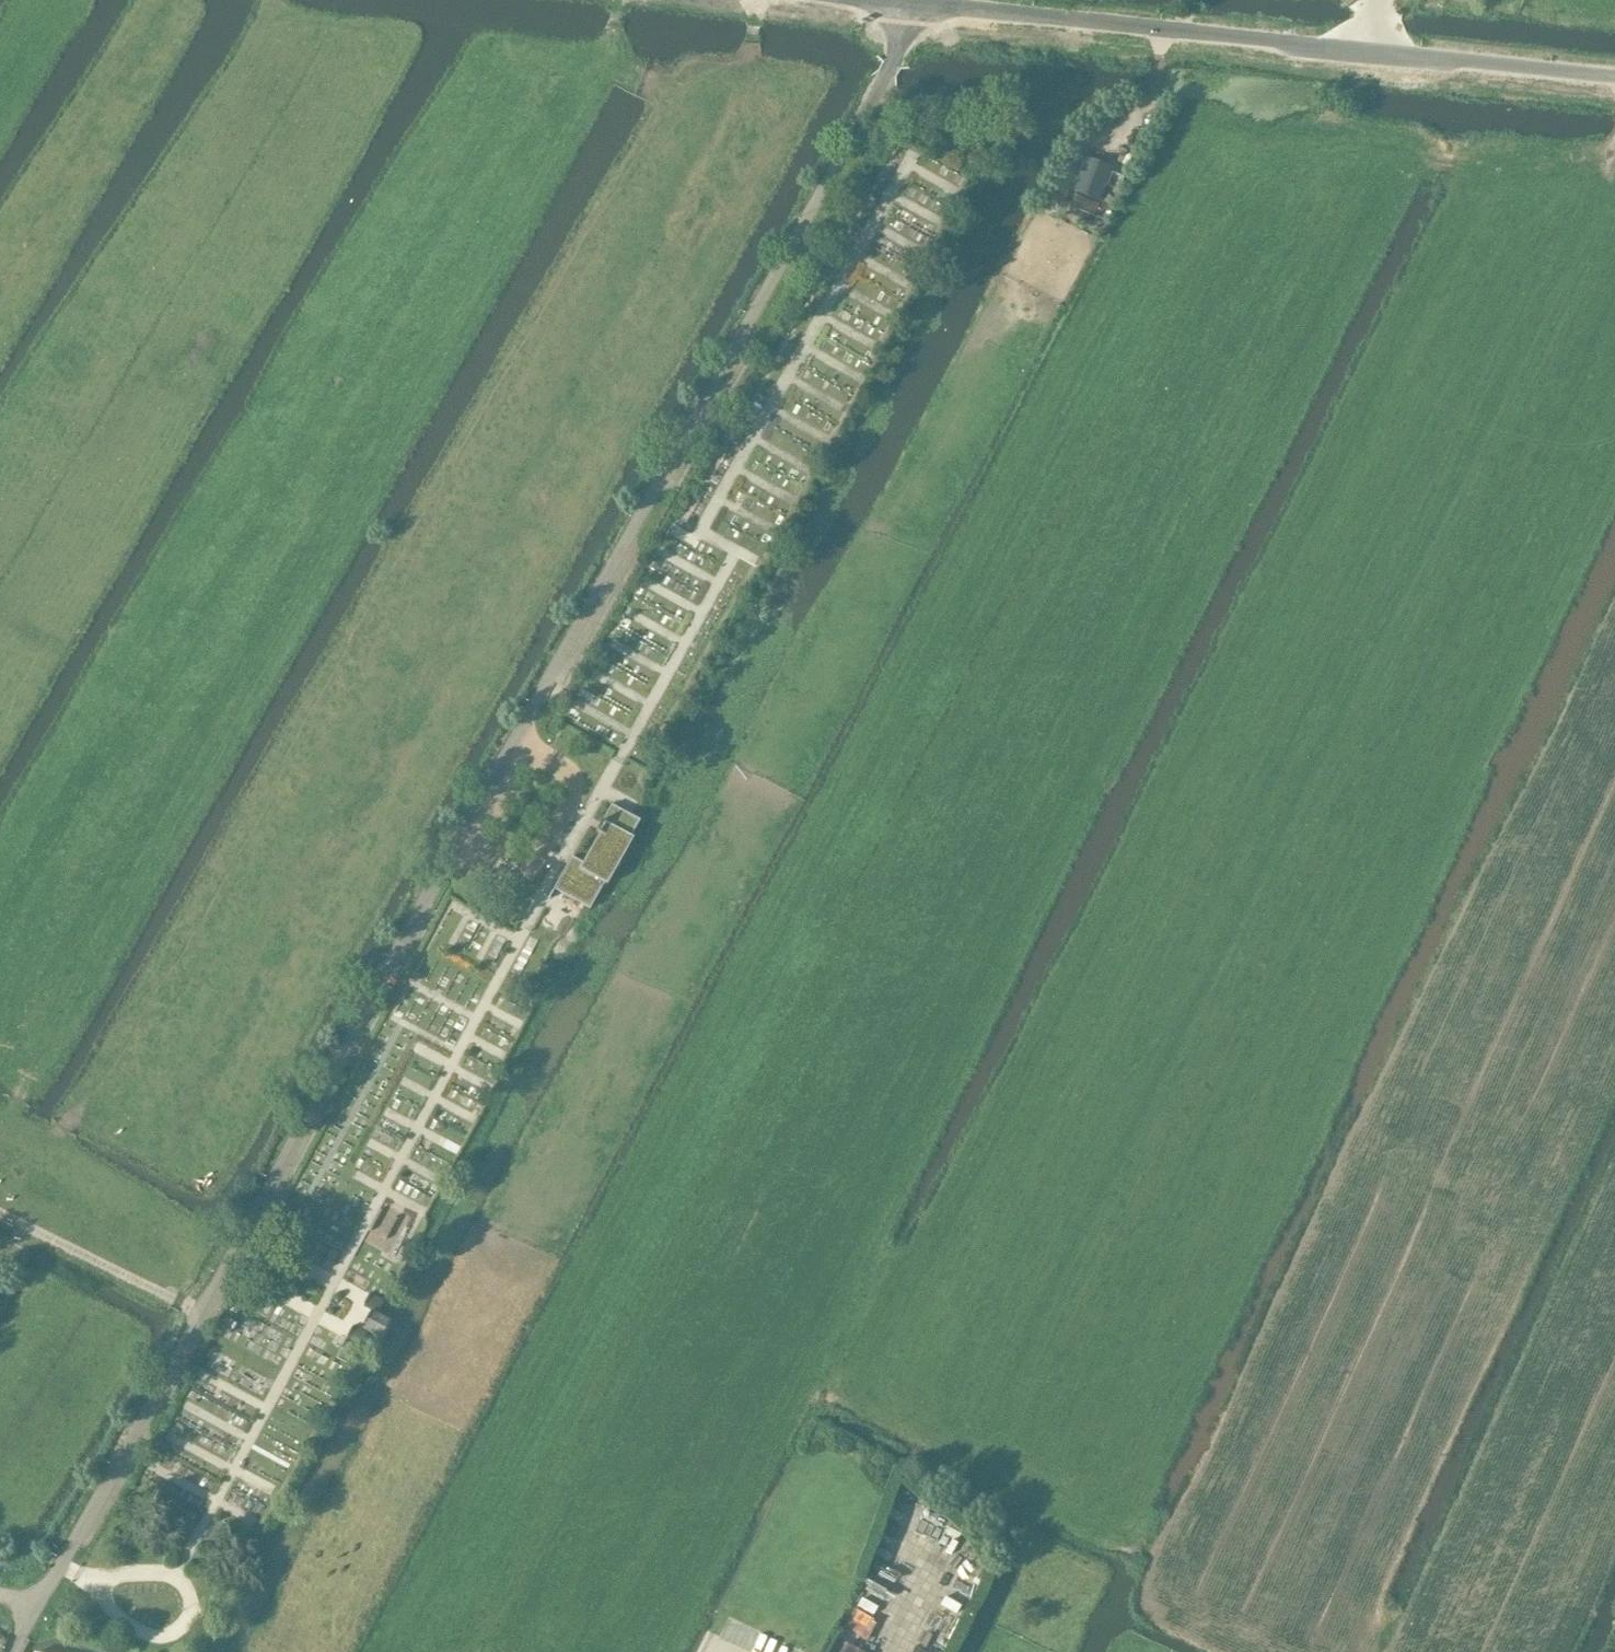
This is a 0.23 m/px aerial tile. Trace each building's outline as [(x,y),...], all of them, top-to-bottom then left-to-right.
[(1086,159),(1073,191),(1099,201),(1112,169),(1086,159)] [(630,837),(639,821),(611,805),(596,831),(599,833),(583,863),(571,856),(553,889),(589,909),(604,883),(607,885),(633,838),(630,837)] [(369,1294),(363,1305),(372,1310),(377,1313),(384,1301),(370,1293),(369,1294)] [(372,1310),(362,1328),(379,1338),(389,1320),(377,1313),(372,1310)] [(342,1347),(353,1352),(357,1344),(360,1345),(366,1332),(353,1326),(342,1347)] [(830,1651),(863,1651),(838,1638),(830,1651)]
